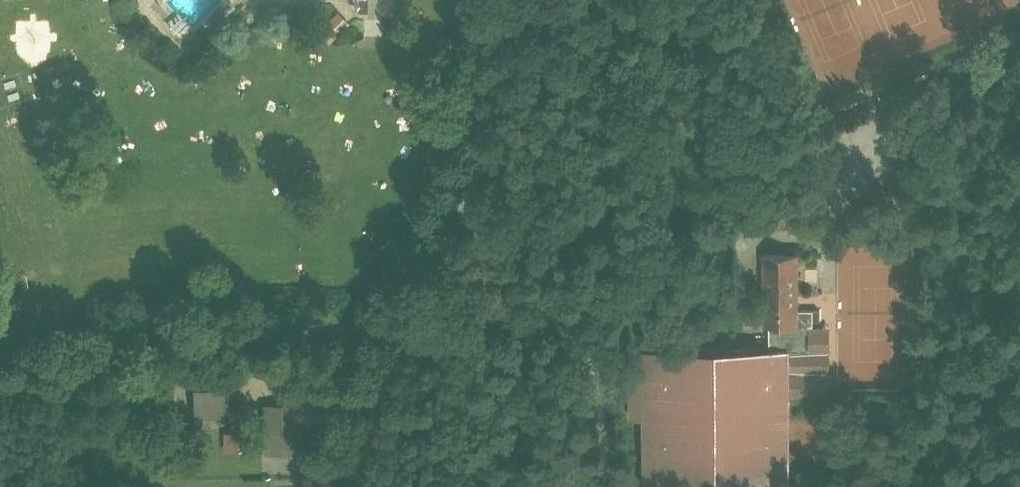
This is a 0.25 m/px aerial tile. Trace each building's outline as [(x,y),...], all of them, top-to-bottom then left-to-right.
[(325,44),(346,23),(334,11),(313,32),(325,44)] [(798,253),(766,252),(765,323),(769,323),(798,323),(798,310),(798,253)] [(789,350),(788,396),(821,395),(820,331),(813,331),(813,310),(798,310),(798,323),(769,323),(770,350),(789,350)] [(633,419),(644,419),(644,484),(788,484),(788,396),(789,350),(770,350),(645,350),(645,372),(633,372),(633,419)] [(231,391),(195,392),(196,430),(212,429),(212,419),(232,419),(231,391)] [(300,407),(265,408),(266,457),(301,456),(300,407)] [(251,434),(226,435),(226,454),(252,453),(251,434)]
